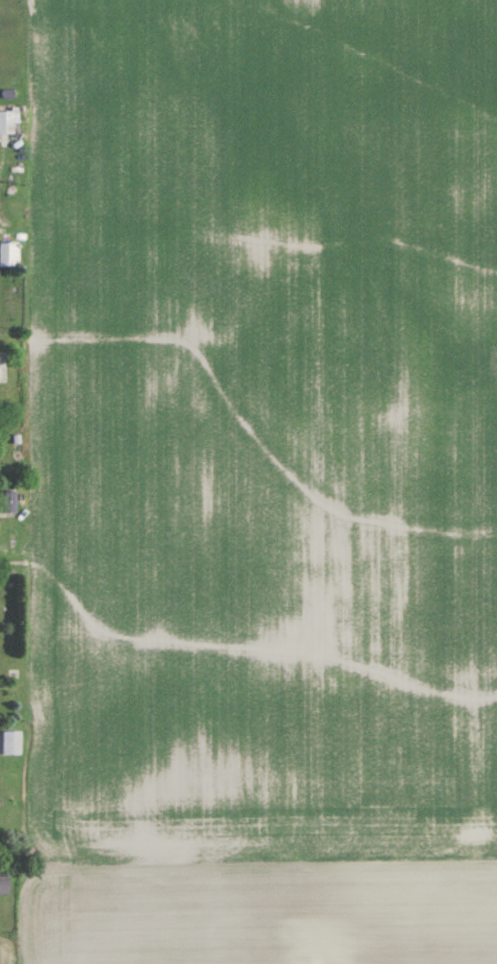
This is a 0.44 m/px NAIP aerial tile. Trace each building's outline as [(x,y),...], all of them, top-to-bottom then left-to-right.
[(18,112),(0,112),(0,134),(18,134),(18,112)] [(19,267),(19,244),(0,244),(0,267),(19,267)] [(0,492),(0,515),(16,515),(16,492),(0,492)] [(20,756),(20,732),(2,732),(2,756),(20,756)] [(8,878),(0,878),(0,896),(8,896),(8,878)]
